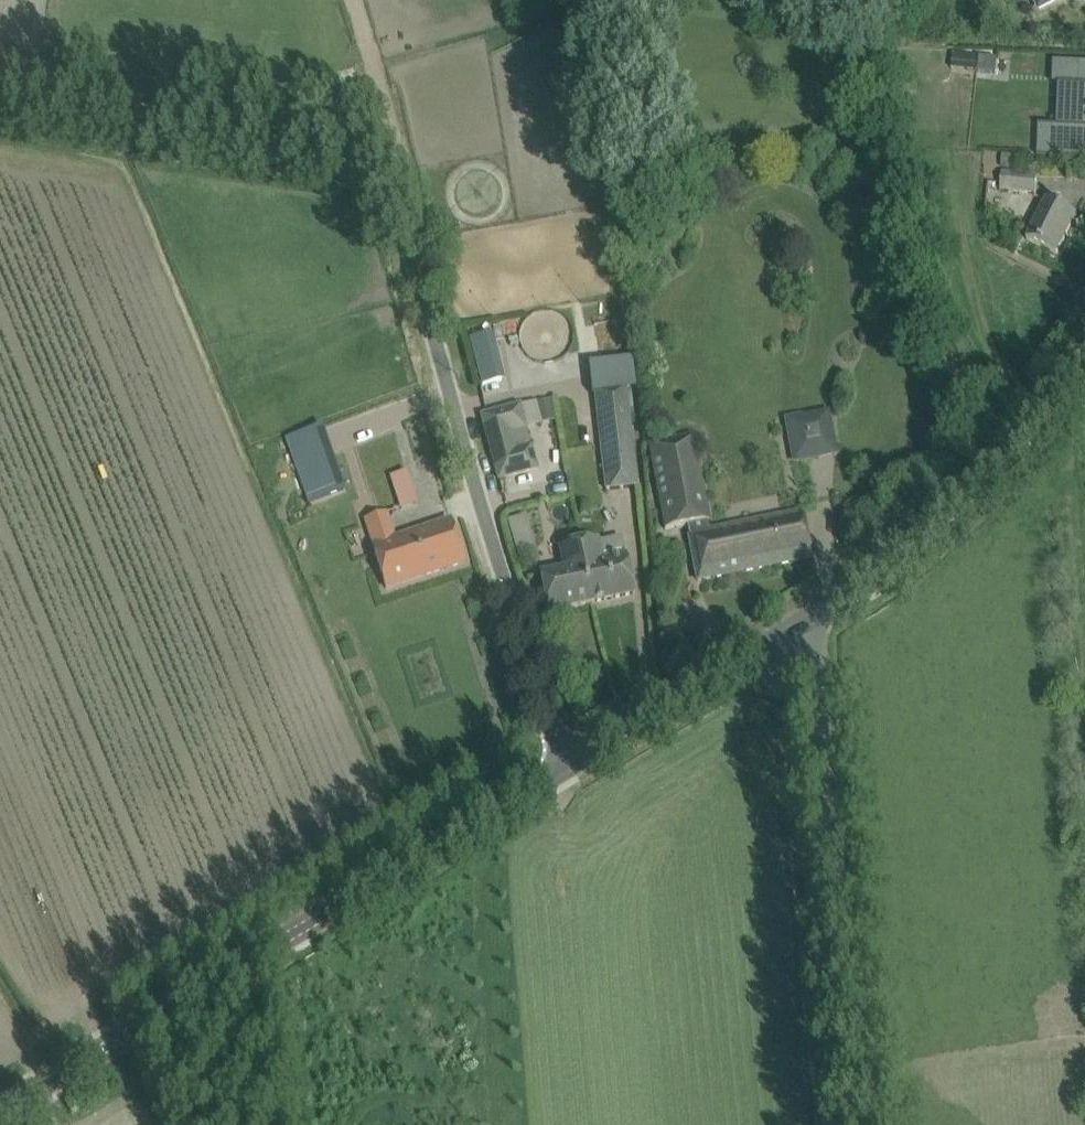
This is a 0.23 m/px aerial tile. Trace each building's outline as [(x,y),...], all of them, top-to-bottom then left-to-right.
[(1003,154),(1001,169),(1015,171),(1017,155),(1003,154)] [(1036,194),(1037,176),(1003,173),(1002,191),(1036,194)] [(1077,215),(1057,205),(1047,199),(1027,239),(1057,254),(1077,215)] [(492,334),(469,340),(481,387),(505,381),(492,334)] [(637,487),(626,391),(635,390),(631,355),(607,358),(611,392),(596,394),(606,490),(637,487)] [(327,397),(276,417),(287,444),(338,424),(339,425),(383,408),(381,404),(419,389),(406,358),(368,373),(369,376),(326,393),(327,397)] [(498,480),(537,470),(521,407),(482,417),(498,480)] [(828,410),(786,418),(795,462),(836,454),(828,410)] [(393,433),(358,444),(378,508),(379,511),(386,509),(414,500),(393,433)] [(801,512),(709,531),(707,522),(711,521),(695,435),(648,444),(664,530),(687,526),(698,581),(811,559),(801,512)] [(345,493),(329,449),(292,463),(308,507),(345,493)] [(387,514),(365,521),(386,589),(464,564),(451,521),(395,539),(387,514)] [(507,523),(517,556),(534,551),(524,518),(507,523)] [(579,542),(591,603),(634,594),(626,555),(602,560),(598,538),(579,542)] [(548,612),(591,603),(579,542),(559,546),(564,568),(540,573),(548,612)]
